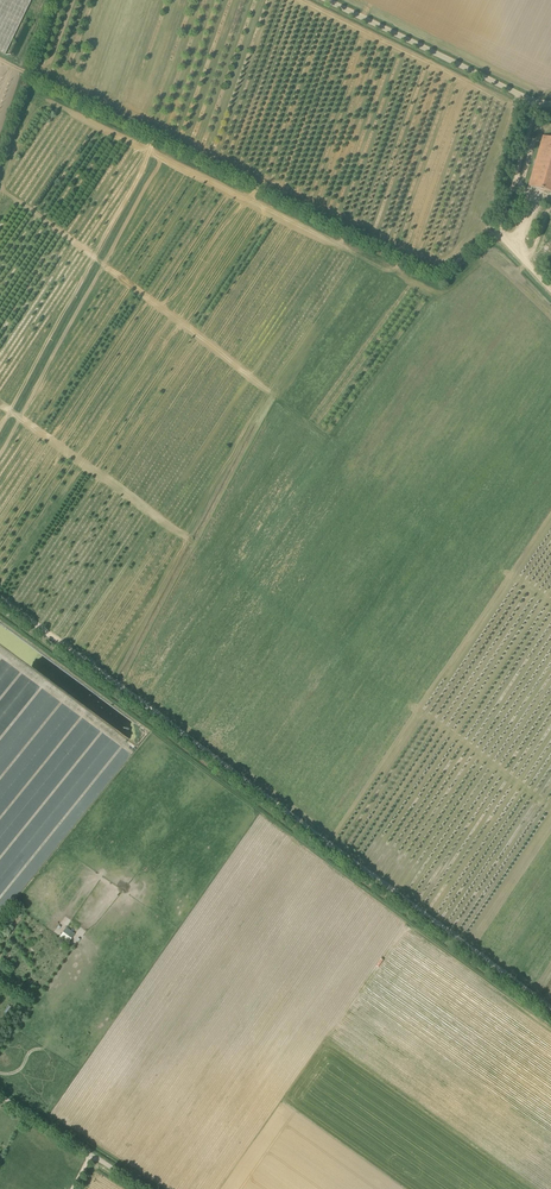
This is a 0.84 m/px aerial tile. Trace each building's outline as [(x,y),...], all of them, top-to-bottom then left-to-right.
[(5,54),(31,0),(0,0),(0,52),(5,54)] [(530,186),(550,192),(550,138),(544,136),(530,186)] [(59,936),(68,943),(75,933),(66,927),(59,936)]
